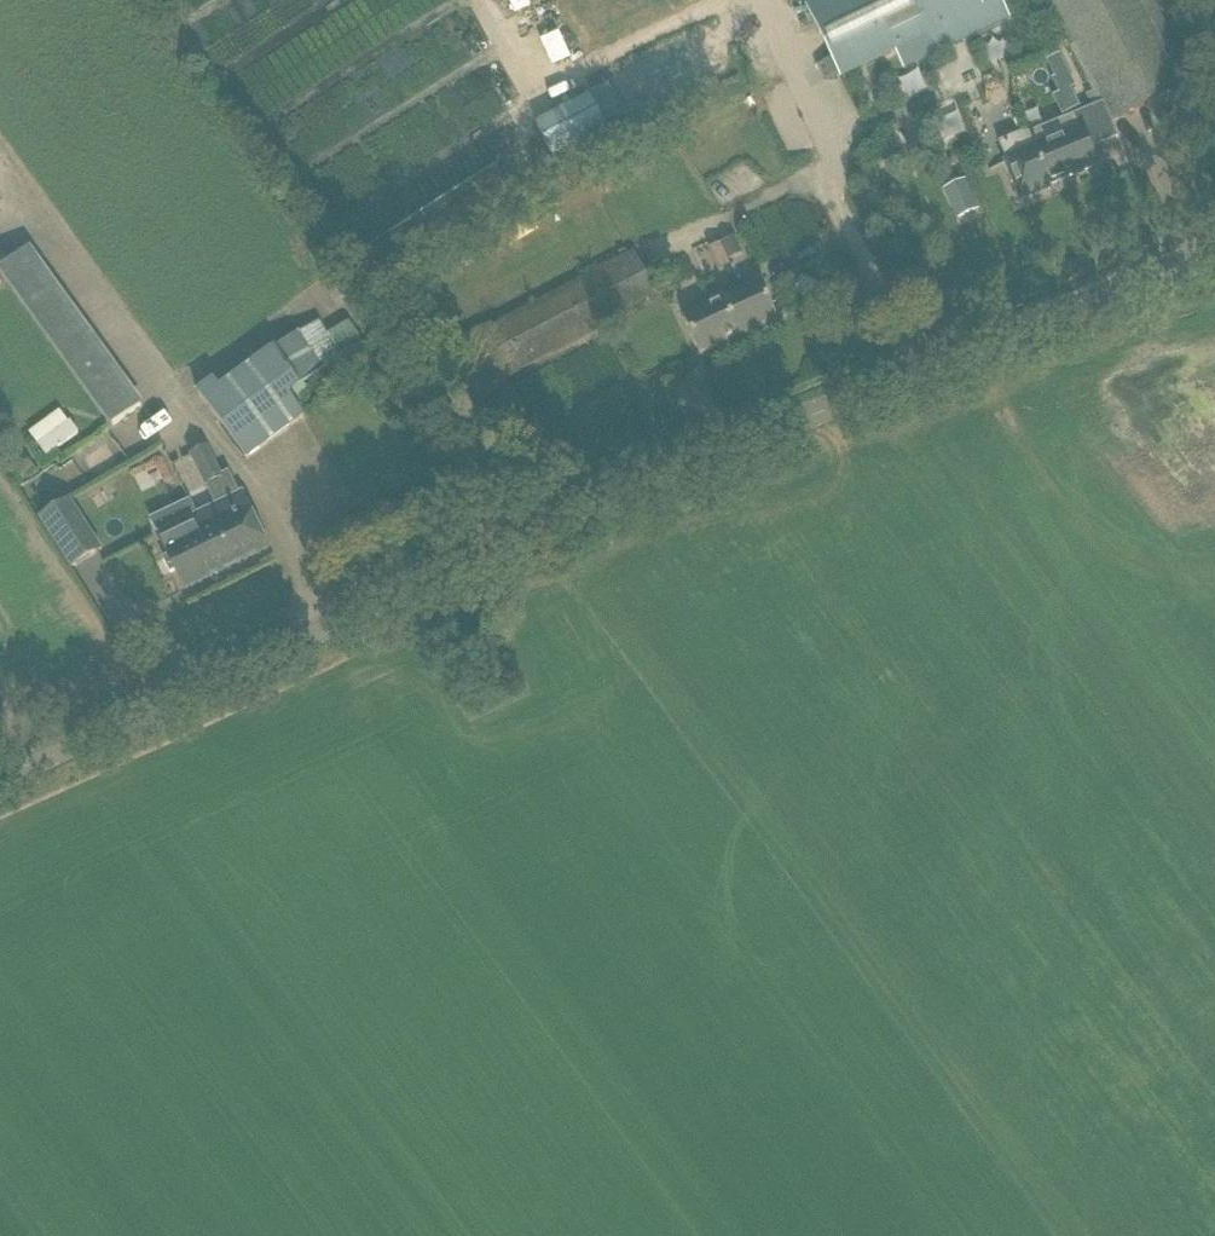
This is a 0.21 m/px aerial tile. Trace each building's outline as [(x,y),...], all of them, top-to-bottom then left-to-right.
[(807,7),(832,60),(818,66),(826,81),(839,75),(841,79),(927,37),(936,55),(955,45),(953,41),(963,36),(966,40),(1004,22),(993,0),(991,0),(981,5),(979,0),(822,0),(807,7)] [(1099,102),(1100,104),(1110,123),(1192,81),(1181,60),(1150,0),(1047,0),(1099,102)] [(1052,80),(1059,95),(1071,89),(1076,86),(1060,55),(1047,62),(1055,79),(1052,80)] [(581,144),(606,133),(588,95),(531,122),(547,156),(580,141),(581,144)] [(1002,99),(976,110),(981,122),(1007,111),(1002,99)] [(1027,131),(999,143),(1006,161),(1004,162),(1019,198),(1097,167),(1084,134),(1110,123),(1100,104),(1027,133),(1027,131)] [(944,137),(961,133),(956,113),(939,117),(944,137)] [(955,220),(976,210),(969,196),(949,206),(955,220)] [(814,242),(798,197),(746,216),(762,260),(814,242)] [(734,236),(720,243),(727,258),(741,252),(734,236)] [(112,427),(141,406),(28,250),(0,270),(0,272),(112,427)] [(635,254),(462,344),(485,388),(658,298),(635,254)] [(802,278),(794,293),(811,302),(819,286),(802,278)] [(682,317),(690,333),(700,355),(777,318),(760,281),(723,299),(721,294),(702,302),(704,308),(682,317)] [(304,418),(288,395),(328,370),(327,368),(342,359),(319,322),(298,334),(297,333),(219,391),(214,384),(200,394),(200,393),(198,394),(247,459),(248,459),(248,458),(301,419),(302,419),(304,418)] [(42,456),(76,436),(60,409),(26,429),(42,456)] [(19,445),(10,451),(27,476),(36,470),(19,445)] [(192,456),(206,485),(221,477),(207,449),(192,456)] [(242,495),(158,534),(169,555),(163,558),(171,573),(176,571),(186,590),(269,549),(242,495)] [(40,520),(71,569),(96,554),(65,505),(40,520)]
